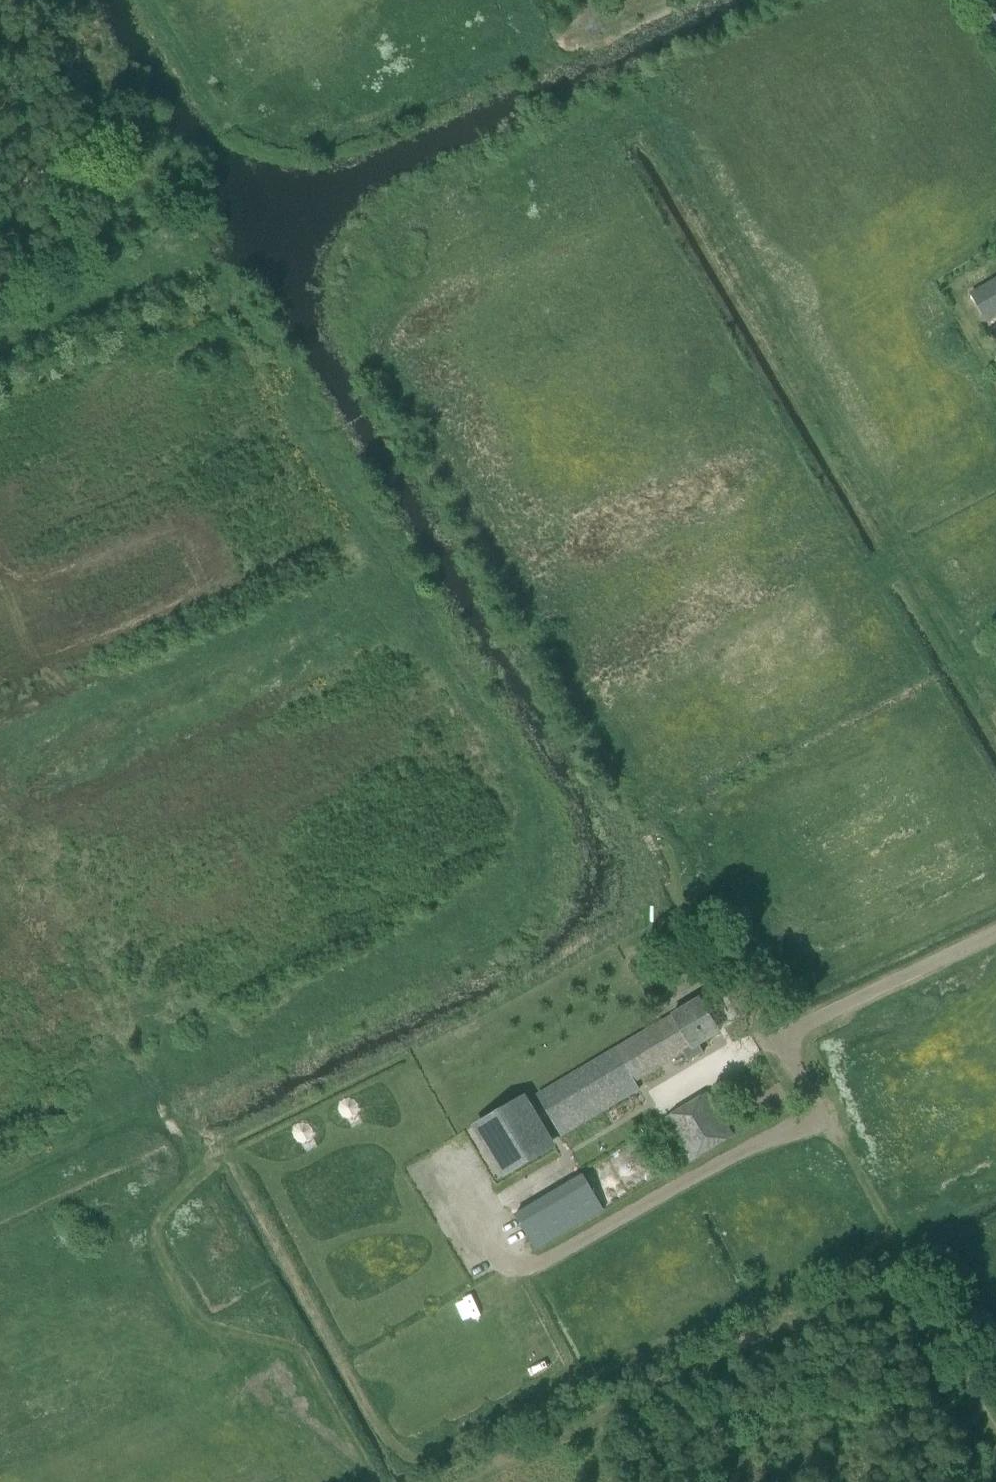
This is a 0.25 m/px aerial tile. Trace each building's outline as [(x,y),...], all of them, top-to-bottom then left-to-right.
[(969,290),(985,318),(995,311),(995,274),(969,290)] [(986,325),(994,339),(995,338),(995,319),(986,325)] [(588,1062),(536,1094),(533,1088),(525,1093),(543,1125),(551,1120),(562,1138),(640,1091),(635,1083),(684,1054),(689,1062),(703,1053),(698,1045),(720,1031),(701,999),(630,1042),(628,1039),(588,1062)] [(673,1133),(691,1162),(734,1135),(709,1093),(666,1121),(673,1133)] [(504,1117),(487,1126),(496,1141),(504,1136),(501,1133),(504,1132),(506,1135),(518,1128),(516,1124),(532,1115),(524,1101),(502,1114),(504,1117)] [(514,1149),(501,1156),(509,1170),(528,1159),(526,1155),(545,1143),(536,1129),(526,1135),(529,1140),(527,1142),(524,1136),(511,1144),(514,1149)] [(540,1218),(523,1228),(536,1250),(553,1240),(540,1218)]
